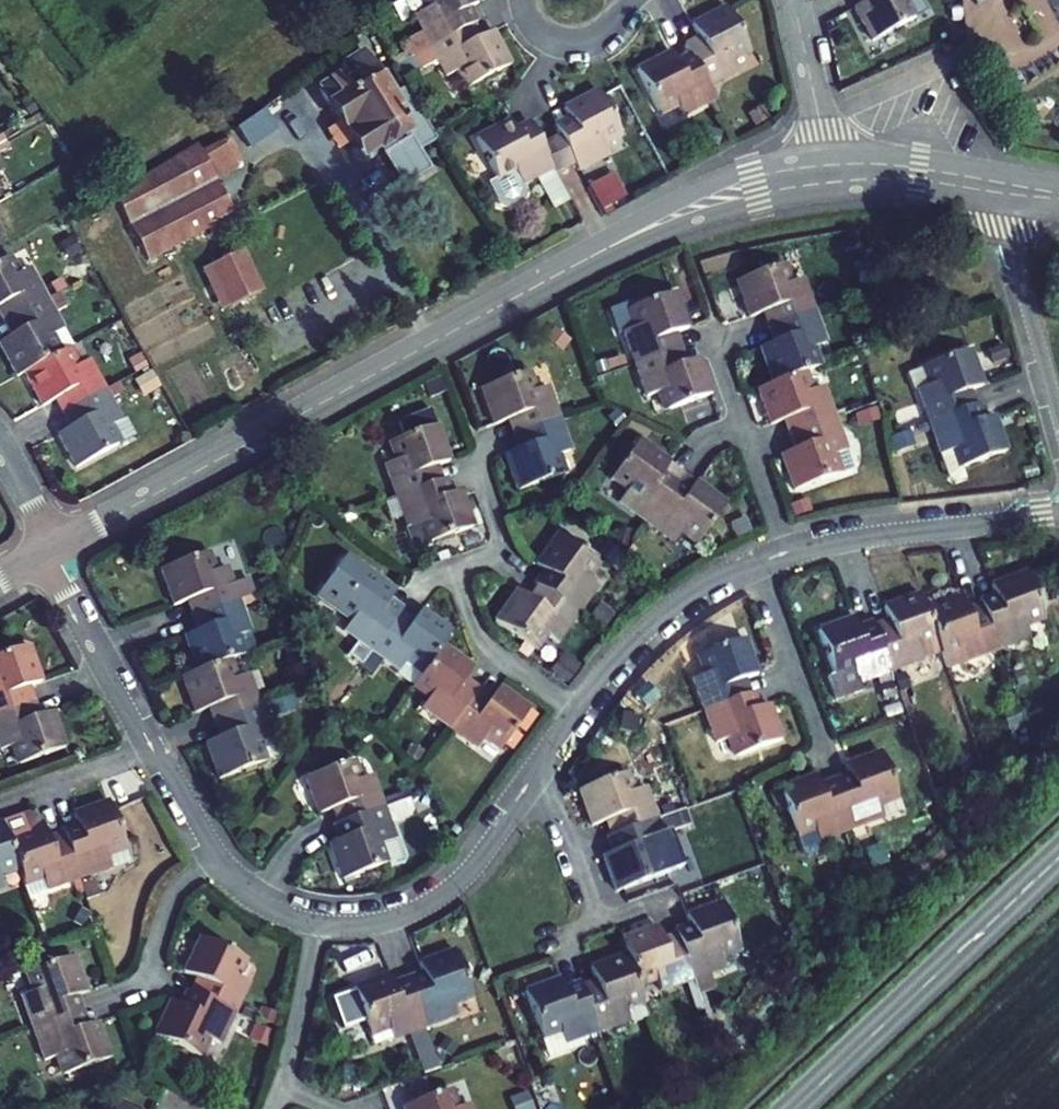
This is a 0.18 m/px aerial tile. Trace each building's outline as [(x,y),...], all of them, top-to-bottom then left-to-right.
[(478,4),(476,0),(403,0),(413,18),(415,17),(423,32),(408,40),(415,55),(416,55),(431,47),(465,29),(457,15),(469,9),(478,4)] [(863,3),(854,8),(873,41),(915,19),(927,12),(921,0),(869,0),(863,3)] [(692,26),(698,39),(702,47),(688,55),(689,55),(695,67),(706,88),(736,72),(730,59),(748,50),(725,8),(692,26)] [(465,29),(473,25),(477,23),(469,9),(457,15),(465,29)] [(465,29),(472,43),(480,39),(473,25),(465,29)] [(447,77),(459,70),(469,88),(511,66),(493,32),(480,39),(472,43),(465,29),(431,47),(416,55),(423,68),(438,61),(447,77)] [(698,39),(684,47),(688,55),(702,47),(698,39)] [(415,55),(408,40),(401,43),(409,58),(415,55)] [(706,88),(695,67),(681,75),(675,62),(671,53),(637,71),(659,114),(676,104),(683,117),(713,101),(706,88)] [(389,98),(362,55),(344,66),(351,78),(347,81),(343,74),(317,91),(340,129),(348,142),(352,148),(351,153),(351,158),(354,162),(359,164),(364,164),(369,162),(372,158),(373,152),(376,151),(377,153),(380,151),(382,156),(380,157),(401,190),(430,172),(418,154),(436,142),(432,135),(404,89),(389,98)] [(681,75),(695,67),(689,55),(675,62),(681,75)] [(344,66),(340,69),(343,74),(347,81),(351,78),(344,66)] [(574,164),(578,172),(608,156),(602,143),(620,134),(597,92),(563,110),(568,118),(574,131),(560,138),(574,164)] [(253,147),(279,127),(265,108),(238,128),(253,147)] [(568,118),(554,126),(560,138),(574,131),(568,118)] [(542,148),(535,135),(521,142),(515,130),(510,121),(476,139),(498,181),(491,185),(502,206),(509,208),(525,200),(527,193),(523,184),(553,168),(542,148)] [(529,123),(515,130),(521,142),(535,135),(529,123)] [(348,142),(340,129),(336,131),(344,145),(348,142)] [(553,168),(556,173),(574,164),(560,138),(551,143),(542,148),(553,168)] [(203,154),(118,206),(125,218),(147,260),(189,239),(216,225),(222,236),(240,227),(234,216),(235,215),(216,180),(238,168),(225,143),(203,154)] [(203,154),(199,148),(197,145),(118,195),(118,196),(114,198),(118,206),(203,154)] [(587,189),(597,208),(619,196),(609,178),(587,189)] [(216,289),(226,308),(262,289),(252,270),(240,252),(215,265),(207,294),(216,289)] [(4,304),(12,318),(46,300),(29,270),(17,277),(7,259),(0,263),(0,306),(4,304)] [(813,312),(802,281),(788,286),(782,266),(737,282),(750,318),(764,314),(772,311),(777,325),(813,312)] [(226,308),(216,289),(207,294),(218,313),(226,308)] [(625,338),(635,365),(671,353),(665,337),(674,335),(688,329),(675,293),(612,316),(620,339),(625,338)] [(24,373),(59,354),(50,336),(62,329),(46,300),(12,318),(20,332),(12,336),(0,343),(0,346),(17,377),(24,373)] [(4,322),(12,318),(4,304),(0,306),(0,315),(4,322)] [(777,325),(772,311),(764,314),(769,328),(777,325)] [(802,374),(818,368),(811,350),(825,345),(813,312),(777,325),(782,340),(774,343),(760,348),(773,384),(802,374)] [(4,322),(12,336),(20,332),(12,318),(4,322)] [(782,340),(777,325),(769,328),(774,343),(782,340)] [(665,337),(671,353),(679,349),(674,335),(665,337)] [(671,353),(676,367),(684,364),(679,349),(671,353)] [(71,409),(104,391),(88,361),(75,368),(66,350),(59,354),(24,373),(43,406),(55,400),(63,395),(71,409)] [(929,423),(965,410),(960,395),(968,392),(982,387),(969,351),(924,367),(931,386),(918,390),(929,423)] [(646,398),(660,393),(667,412),(711,396),(698,359),(684,364),(676,367),(671,353),(635,365),(646,398)] [(911,372),(918,390),(931,386),(924,367),(911,372)] [(546,387),(533,392),(526,373),(481,389),(494,425),(508,420),(516,417),(521,432),(558,419),(546,387)] [(771,426),(785,421),(793,418),(798,433),(834,420),(823,388),(809,393),(802,374),(773,384),(758,390),(771,426)] [(71,427),(58,434),(76,468),(134,436),(124,419),(121,420),(104,391),(71,409),(78,423),(71,427)] [(973,407),(968,392),(960,395),(965,410),(973,407)] [(71,409),(63,395),(55,400),(63,413),(71,409)] [(965,410),(971,425),(983,420),(978,405),(973,407),(965,410)] [(63,413),(71,427),(78,423),(71,409),(63,413)] [(964,479),(961,469),(1006,453),(993,417),(983,420),(971,425),(965,410),(929,423),(940,454),(949,478),(955,482),(964,479)] [(397,498),(433,485),(428,471),(436,468),(450,462),(437,426),(432,411),(399,422),(405,438),(392,443),(399,461),(386,466),(397,498)] [(521,432),(516,417),(508,420),(513,435),(521,432)] [(798,433),(793,418),(785,421),(790,435),(798,433)] [(505,455),(518,491),(562,475),(556,456),(569,451),(558,419),(521,432),(527,447),(519,450),(505,455)] [(834,420),(798,433),(803,448),(795,451),(781,456),(794,492),(853,471),(834,420)] [(527,447),(521,432),(513,435),(519,450),(527,447)] [(803,448),(798,433),(790,435),(795,451),(803,448)] [(638,441),(610,480),(626,491),(618,503),(646,523),(668,492),(655,483),(669,463),(638,441)] [(668,492),(682,473),(669,463),(655,483),(668,492)] [(428,471),(433,485),(441,482),(436,468),(428,471)] [(682,473),(668,492),(681,501),(695,482),(682,473)] [(441,482),(433,485),(439,500),(451,496),(446,480),(441,482)] [(726,505),(695,482),(681,501),(668,492),(646,523),(673,543),(681,532),(698,543),(726,505)] [(474,529),(461,492),(451,496),(439,500),(433,485),(397,498),(408,530),(422,525),(429,544),(474,529)] [(536,566),(544,572),(555,580),(546,593),(577,615),(597,588),(585,579),(597,563),(559,535),(536,566)] [(232,583),(227,568),(213,573),(206,554),(162,570),(175,606),(189,601),(197,598),(202,613),(238,600),(242,599),(253,595),(246,578),(232,583)] [(371,652),(394,621),(381,612),(389,600),(395,592),(364,570),(336,608),(352,620),(344,632),(371,652)] [(535,585),(539,588),(546,593),(555,580),(544,572),(535,585)] [(991,586),(994,595),(999,608),(984,614),(997,650),(1029,638),(1024,625),(1043,618),(1027,573),(991,586)] [(539,588),(529,600),(536,605),(546,593),(539,588)] [(284,606),(278,591),(266,595),(272,611),(276,609),(284,606)] [(577,615),(546,593),(536,605),(529,600),(517,591),(495,622),(533,650),(545,635),(557,643),(577,615)] [(890,671),(922,660),(941,653),(936,640),(925,610),(920,595),(883,608),(888,621),(892,630),(877,635),(890,671)] [(981,606),(984,614),(999,608),(994,595),(979,601),(981,606)] [(925,610),(936,640),(946,668),(997,650),(984,614),(969,619),(966,611),(961,597),(925,610)] [(189,601),(194,616),(202,613),(197,598),(189,601)] [(238,600),(202,613),(208,628),(199,631),(185,636),(198,672),(226,662),(256,651),(241,608),(238,600)] [(394,621),(399,614),(402,610),(389,600),(381,612),(394,621)] [(969,619),(984,614),(981,606),(966,611),(969,619)] [(399,672),(407,660),(423,672),(442,647),(451,633),(420,611),(411,623),(406,630),(394,621),(371,652),(399,672)] [(208,628),(202,613),(194,616),(199,631),(208,628)] [(394,621),(406,630),(411,623),(399,614),(394,621)] [(854,618),(818,632),(834,676),(828,678),(836,701),(862,692),(859,683),(890,671),(877,635),(862,641),(858,628),(854,618)] [(888,621),(874,627),(877,635),(892,630),(888,621)] [(877,635),(874,627),(872,623),(858,628),(862,641),(877,635)] [(693,679),(704,712),(741,698),(735,683),(743,680),(757,676),(744,639),(699,655),(706,674),(693,679)] [(25,706),(19,691),(28,688),(42,683),(28,647),(0,657),(0,715),(25,706)] [(422,709),(449,729),(472,698),(459,689),(464,681),(473,669),(442,647),(423,672),(414,686),(430,697),(422,709)] [(195,714),(209,709),(217,706),(222,720),(258,708),(247,676),(233,681),(226,662),(198,672),(182,678),(195,714)] [(749,695),(743,680),(735,683),(741,698),(749,695)] [(477,691),(464,681),(459,689),(472,698),(477,691)] [(33,703),(28,688),(19,691),(25,706),(33,703)] [(498,688),(490,700),(485,707),(472,698),(449,729),(477,749),(485,738),(502,749),(517,727),(529,711),(498,688)] [(472,698),(485,707),(490,700),(477,691),(472,698)] [(753,693),(749,695),(741,698),(746,713),(759,708),(753,693)] [(716,743),(729,738),(736,757),(781,741),(768,705),(759,708),(746,713),(741,698),(704,712),(716,743)] [(38,718),(33,703),(25,706),(30,721),(38,718)] [(14,746),(21,765),(65,749),(52,713),(38,718),(30,721),(25,706),(0,715),(0,750),(0,751),(14,746)] [(222,720),(217,706),(209,709),(214,723),(222,720)] [(205,743),(218,779),(263,764),(256,745),(270,740),(258,708),(222,720),(227,736),(219,739),(205,743)] [(529,711),(517,727),(524,732),(535,716),(529,711)] [(214,723),(219,739),(227,736),(222,720),(214,723)] [(256,745),(263,764),(276,759),(270,740),(256,745)] [(851,829),(883,818),(878,804),(897,798),(881,753),(845,766),(848,775),(853,788),(838,793),(851,829)] [(371,777),(358,781),(350,762),(306,779),(319,815),(333,809),(341,806),(346,822),(382,808),(371,777)] [(620,833),(656,820),(645,788),(631,793),(624,774),(579,791),(592,827),(606,821),(614,819),(620,833)] [(848,775),(833,780),(838,793),(853,788),(848,775)] [(851,829),(838,793),(823,799),(819,786),(815,777),(779,790),(802,852),(807,855),(823,849),(819,841),(851,829)] [(819,786),(823,799),(838,793),(833,780),(819,786)] [(330,844),(343,881),(386,865),(388,870),(402,864),(405,858),(393,823),(409,817),(412,811),(408,799),(382,808),(346,822),(352,836),(339,841),(330,844)] [(66,843),(79,879),(130,861),(110,803),(74,815),(77,824),(81,837),(66,843)] [(333,809),(338,825),(346,822),(341,806),(333,809)] [(79,879),(66,843),(52,848),(48,840),(44,826),(43,826),(43,825),(43,824),(42,823),(41,822),(41,821),(40,821),(40,820),(39,819),(38,818),(37,818),(36,817),(35,817),(34,816),(33,816),(32,815),(31,815),(30,815),(29,815),(28,815),(27,815),(26,815),(25,815),(24,816),(23,816),(2,823),(2,824),(7,838),(18,869),(28,897),(79,879)] [(620,833),(614,819),(606,821),(612,836),(620,833)] [(603,856),(616,892),(661,876),(654,857),(668,852),(656,820),(620,833),(625,848),(612,853),(603,856)] [(346,822),(338,825),(334,826),(339,841),(352,836),(346,822)] [(18,869),(7,838),(2,824),(0,825),(0,875),(18,869)] [(62,830),(64,835),(66,843),(81,837),(77,824),(62,830)] [(620,833),(612,836),(607,838),(612,853),(625,848),(620,833)] [(64,835),(48,840),(52,848),(66,843),(64,835)] [(686,916),(690,925),(694,938),(680,944),(693,980),(725,968),(720,955),(739,948),(722,903),(686,916)] [(680,944),(694,938),(690,925),(675,931),(677,935),(680,944)] [(657,927),(621,940),(626,955),(637,984),(656,978),(661,991),(693,980),(680,944),(665,949),(662,941),(657,927)] [(665,949),(680,944),(677,935),(662,941),(665,949)] [(199,998),(234,1013),(248,983),(235,977),(243,959),(200,939),(184,973),(197,979),(205,983),(199,998)] [(425,1028),(457,1016),(452,1003),(471,996),(455,951),(419,964),(422,973),(427,986),(412,992),(425,1028)] [(590,969),(595,983),(598,991),(583,996),(597,1032),(648,1014),(637,984),(626,955),(590,969)] [(33,1030),(69,1016),(63,1002),(76,997),(85,994),(72,957),(28,974),(35,993),(21,998),(33,1030)] [(407,979),(412,992),(427,986),(422,973),(407,979)] [(389,975),(353,988),(369,1033),(388,1026),(393,1039),(425,1028),(412,992),(397,997),(393,984),(389,975)] [(199,998),(205,983),(197,979),(191,994),(199,998)] [(397,997),(412,992),(407,979),(393,984),(397,997)] [(597,1032),(583,996),(569,1002),(564,989),(561,979),(525,992),(549,1058),(584,1045),(581,1037),(597,1032)] [(579,983),(564,989),(569,1002),(583,996),(581,988),(579,983)] [(583,996),(598,991),(595,983),(581,988),(583,996)] [(186,992),(180,1007),(192,1012),(199,998),(191,994),(186,992)] [(82,1012),(76,997),(63,1002),(69,1016),(82,1012)] [(155,1037),(198,1057),(207,1038),(220,1045),(234,1013),(199,998),(192,1012),(180,1007),(171,1002),(155,1037)] [(87,1027),(82,1012),(69,1016),(74,1032),(87,1027)] [(44,1083),(110,1060),(97,1024),(87,1027),(74,1032),(69,1016),(33,1030),(44,1062),(37,1065),(44,1083)] [(388,1026),(369,1033),(374,1046),(393,1039),(388,1026)] [(448,1091),(403,1107),(404,1108),(455,1108),(448,1091)]
